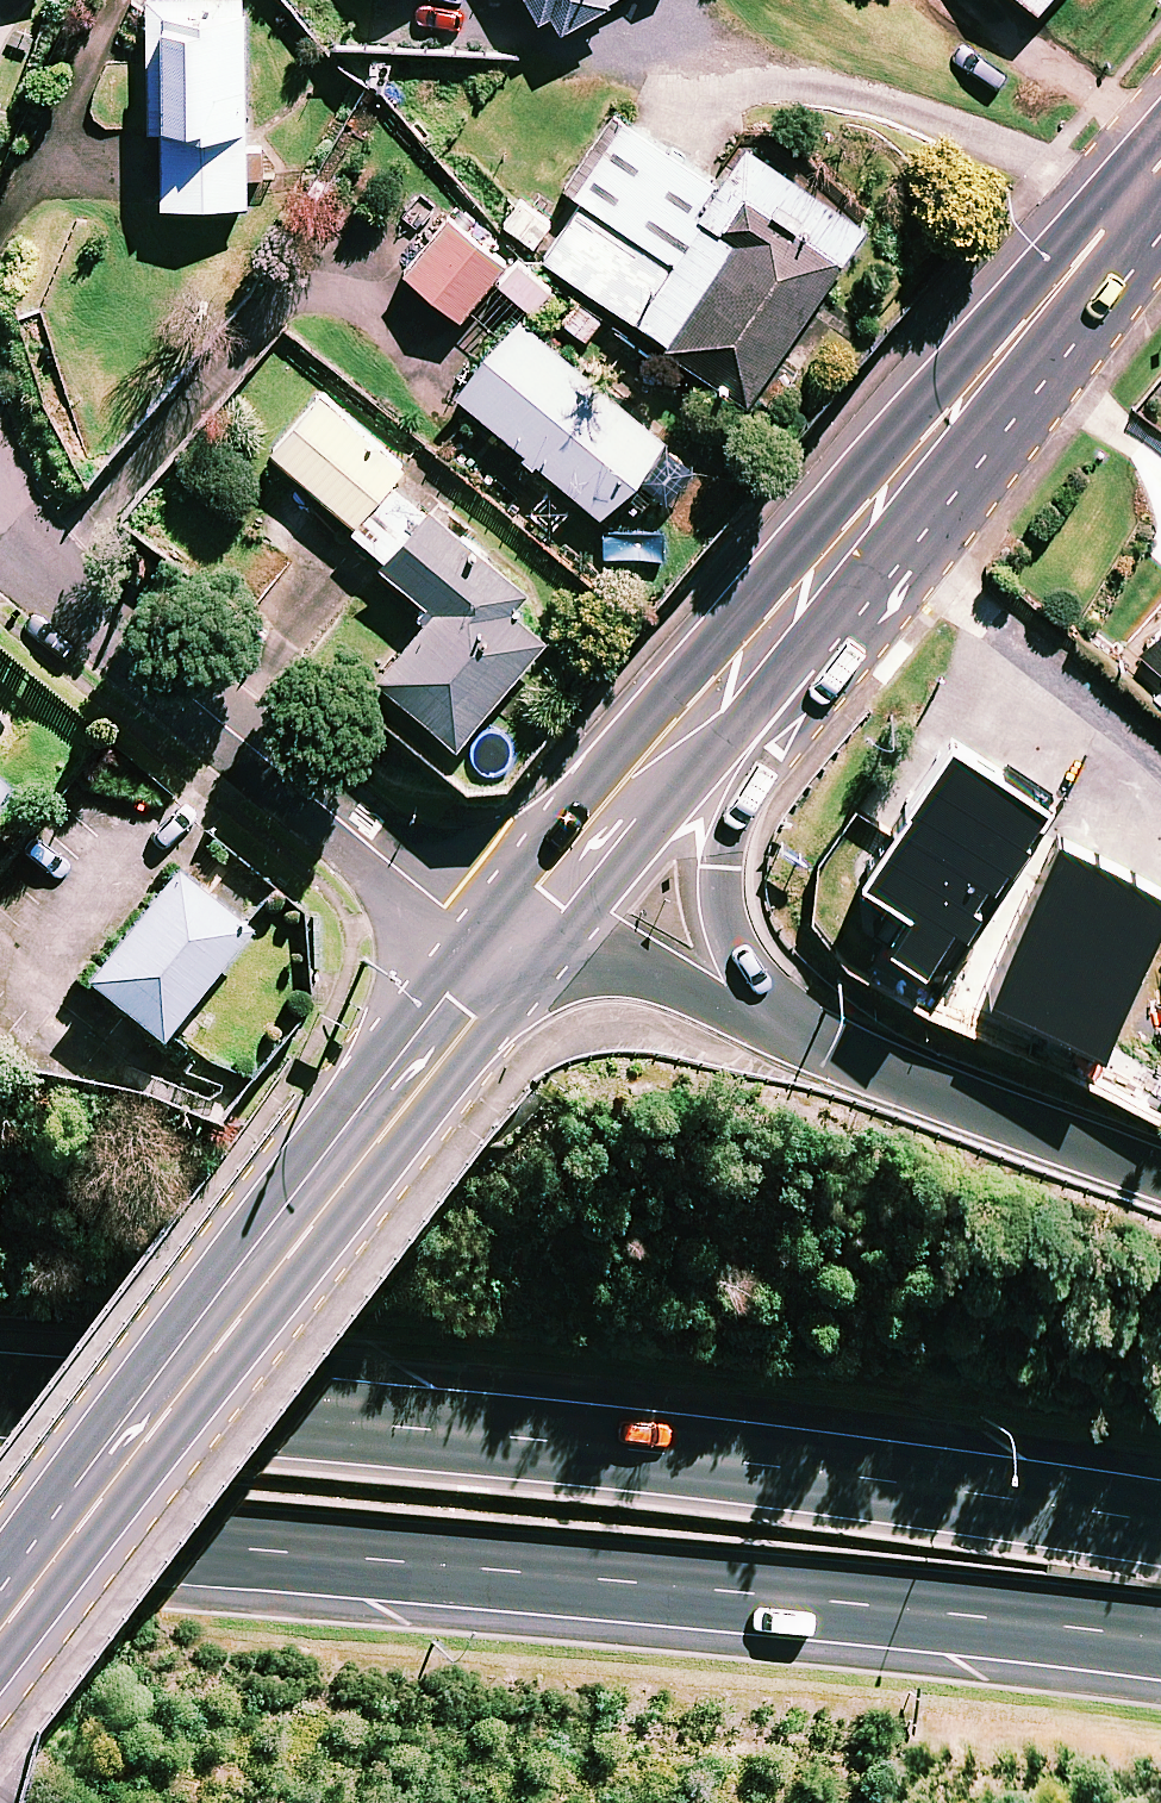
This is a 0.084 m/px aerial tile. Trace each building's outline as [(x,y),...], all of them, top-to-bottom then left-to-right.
[(261,175),(260,145),(238,145),(237,0),(141,0),(143,127),(155,127),(156,201),(239,201),(239,175),(261,175)] [(526,16),(539,8),(546,20),(581,0),(516,0),(526,16)] [(710,182),(610,115),(561,188),(579,199),(539,259),(739,393),(855,221),(737,142),(710,182)] [(493,256),(439,213),(392,271),(446,315),(493,256)] [(654,435),(509,313),(446,388),(591,510),(654,435)] [(350,522),(389,476),(401,463),(314,389),(264,448),(350,522)] [(389,476),(350,522),(380,547),(370,559),(422,603),(407,621),(377,595),(334,645),(446,741),(537,634),(503,605),(519,587),(389,476)] [(1133,650),(1160,675),(1160,619),(1133,650)] [(1049,792),(951,726),(862,865),(910,896),(885,932),(949,968),(1049,792)] [(990,996),(1104,1051),(1160,926),(1160,890),(1061,843),(990,996)] [(147,1038),(263,897),(231,871),(206,901),(162,864),(71,975),(147,1038)]
